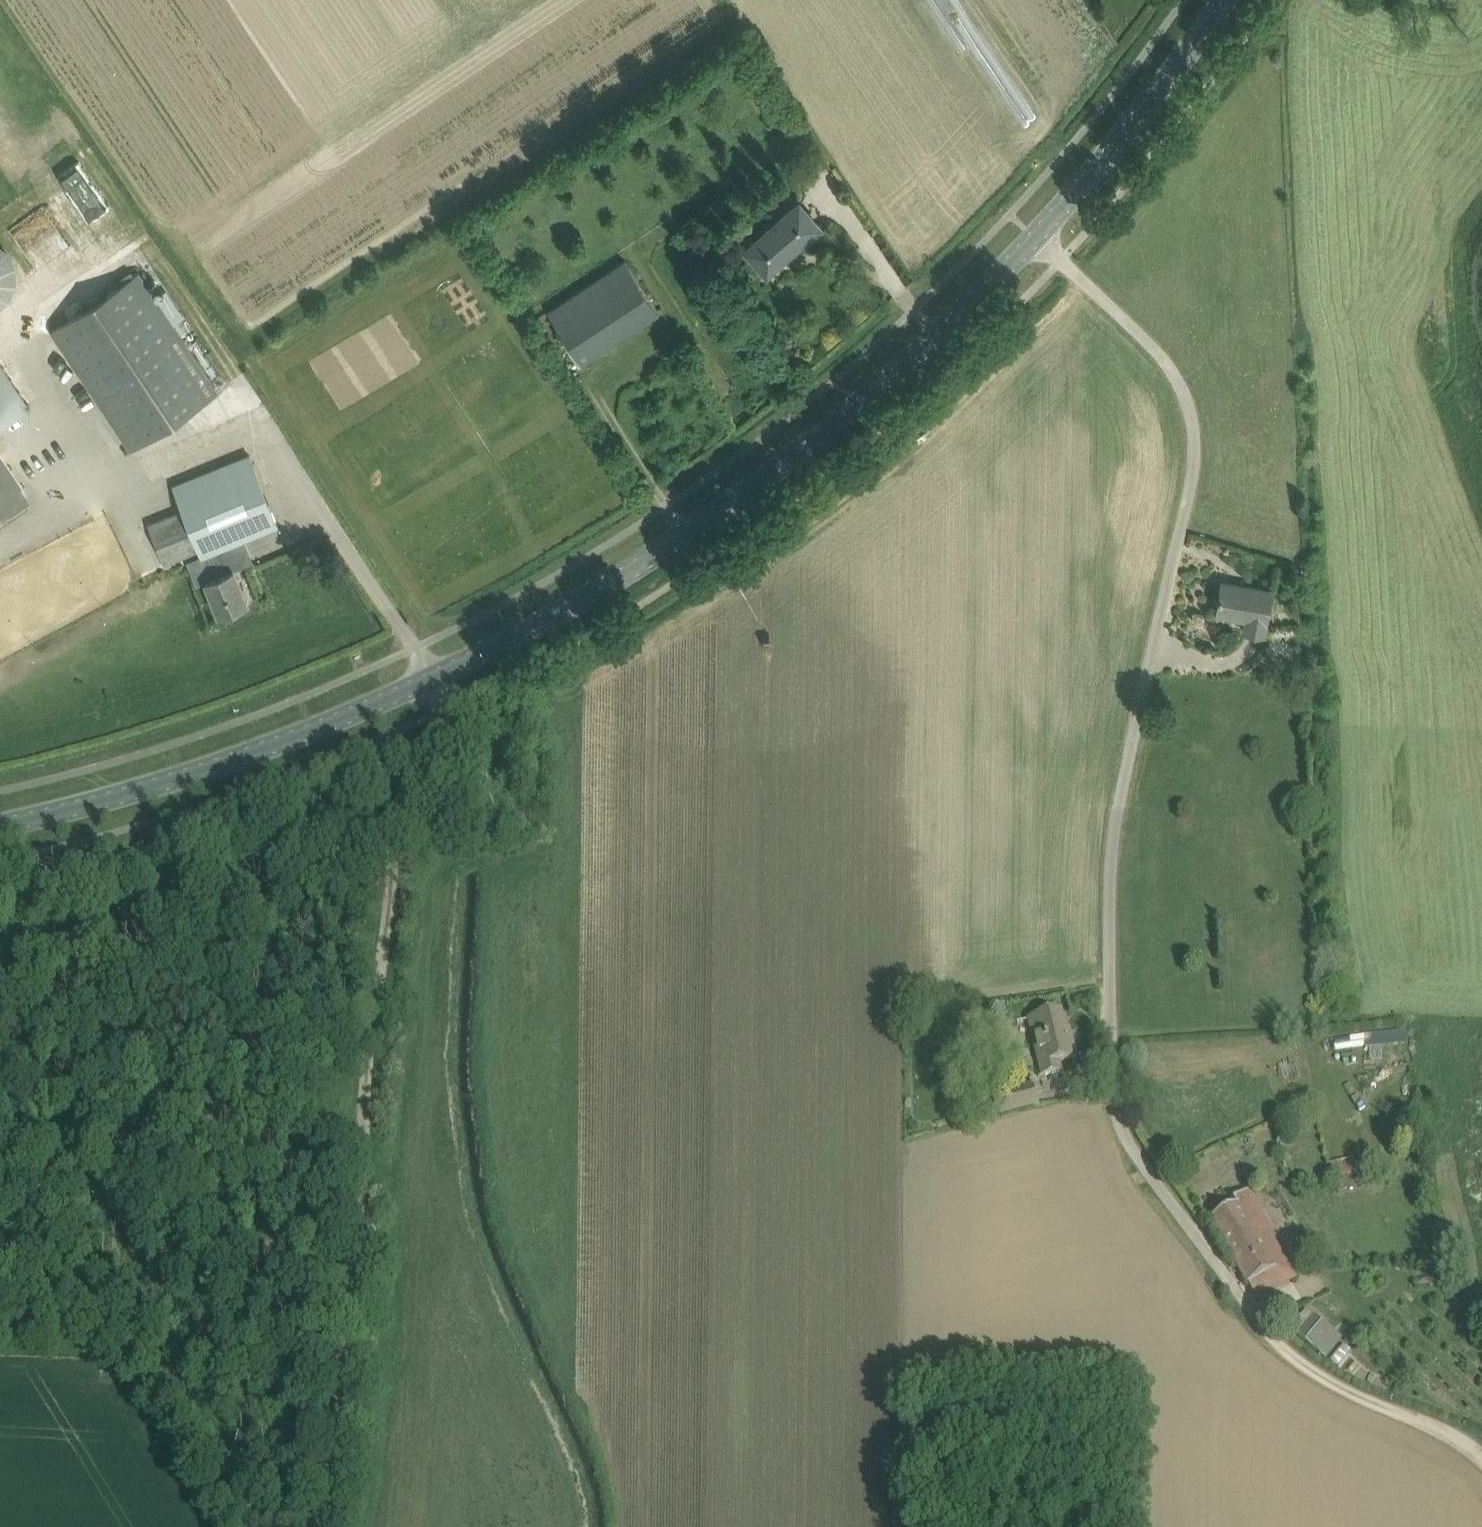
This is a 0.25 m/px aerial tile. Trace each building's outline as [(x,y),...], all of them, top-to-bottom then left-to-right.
[(125,231),(78,148),(52,163),(63,181),(51,188),(46,179),(39,183),(80,256),(125,231)] [(746,249),(767,273),(821,225),(799,201),(746,249)] [(548,310),(581,360),(658,309),(625,259),(548,310)] [(139,271),(52,329),(131,448),(218,390),(139,271)] [(30,403),(0,359),(0,423),(30,403)] [(149,523),(165,562),(199,548),(202,554),(203,554),(218,548),(278,523),(250,454),(174,485),(183,509),(149,523)] [(17,490),(0,465),(0,502),(17,490)] [(227,570),(218,548),(203,554),(212,576),(206,579),(219,612),(248,601),(234,567),(227,570)] [(1247,616),(1245,628),(1264,631),(1266,619),(1267,619),(1271,589),(1222,581),(1217,611),(1247,616)] [(1030,1020),(1044,1076),(1061,1072),(1058,1062),(1076,1058),(1071,1039),(1067,1038),(1061,1012),(1030,1020)] [(1368,1044),(1409,1043),(1408,1030),(1367,1032),(1368,1044)] [(1330,1165),(1334,1181),(1362,1174),(1387,1168),(1383,1152),(1330,1165)] [(1210,1219),(1257,1300),(1286,1284),(1259,1237),(1272,1229),(1250,1191),(1235,1200),(1238,1204),(1210,1219)] [(1310,1341),(1338,1365),(1354,1347),(1326,1322),(1310,1341)]
